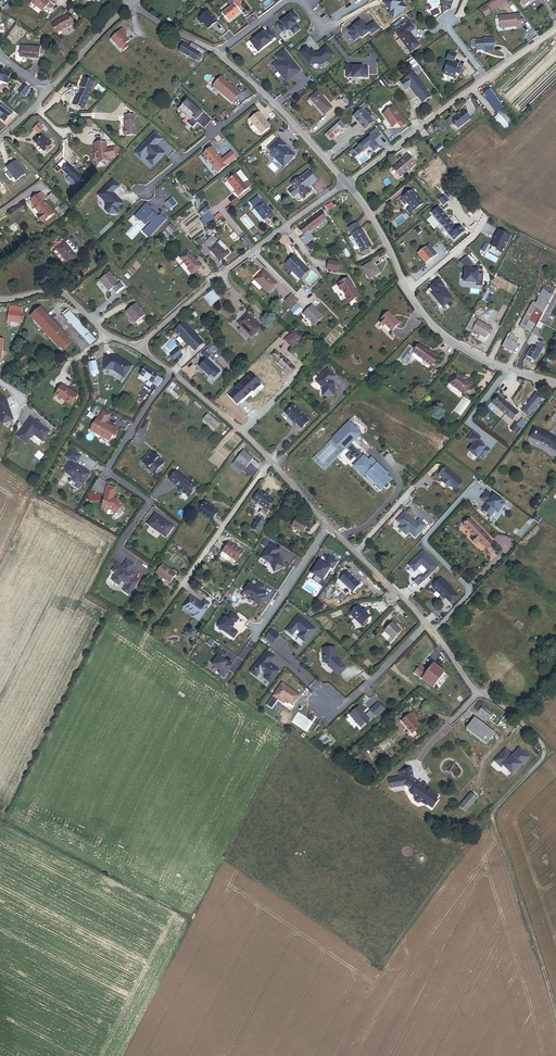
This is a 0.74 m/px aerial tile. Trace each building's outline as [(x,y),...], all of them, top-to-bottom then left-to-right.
[(31,4),(43,12),(50,3),(45,0),(34,0),(31,4)] [(241,13),(238,9),(243,5),(238,0),(237,0),(233,3),(234,4),(222,14),(229,22),(241,13)] [(387,1),(384,3),(390,11),(389,12),(393,18),(407,8),(402,2),(400,3),(398,0),(386,0),(387,1)] [(285,19),(277,25),(283,32),(286,29),(288,31),(291,29),(294,34),(301,29),(295,21),(299,18),(293,11),(289,15),(290,16),(285,19)] [(200,19),(199,21),(202,24),(203,23),(207,29),(209,29),(211,27),(212,25),(213,26),(217,22),(208,12),(200,19)] [(520,28),(520,15),(500,16),(500,27),(509,27),(509,29),(517,28),(517,30),(520,30),(520,28)] [(61,31),(73,25),(69,16),(51,24),(56,34),(61,31)] [(360,21),(348,30),(351,34),(350,35),(354,41),(361,36),(362,38),(370,32),(372,35),(379,29),(373,22),(366,28),(363,25),(362,24),(360,21)] [(395,33),(408,52),(418,45),(409,32),(413,29),(409,23),(395,33)] [(125,44),(128,41),(124,37),(126,35),(122,29),(111,39),(120,49),(121,48),(123,50),(127,46),(125,44)] [(257,37),(251,42),(259,52),(272,42),(271,41),(275,37),(269,30),(265,33),(264,32),(260,35),(261,35),(258,38),(257,37)] [(494,51),(494,39),(483,39),(483,40),(476,40),(476,50),(483,50),(483,51),(494,51)] [(196,61),(196,60),(200,54),(190,48),(184,45),(180,52),(196,61)] [(203,56),(205,52),(192,45),(190,48),(200,54),(203,56)] [(307,47),(300,53),(310,64),(323,64),(334,55),(327,46),(319,53),(315,53),(313,50),(311,51),(307,47)] [(39,60),(40,54),(40,49),(21,47),(20,58),(39,60)] [(285,50),(276,57),(279,61),(273,66),(279,72),(280,71),(284,75),(282,76),(287,83),(301,71),(295,63),(294,64),(292,62),(293,61),(285,50)] [(453,62),(456,54),(450,52),(447,60),(448,60),(443,74),(453,78),(455,73),(460,75),(463,66),(453,62)] [(196,60),(201,63),(204,57),(203,56),(200,54),(196,60)] [(353,65),(347,65),(347,77),(353,77),(363,77),(368,77),(368,67),(363,67),(363,66),(359,66),(353,66),(353,65)] [(7,84),(10,75),(3,72),(0,71),(0,81),(7,84)] [(427,90),(414,73),(401,82),(406,90),(410,87),(417,97),(418,97),(422,102),(430,96),(426,91),(427,90)] [(240,93),(221,76),(213,85),(232,102),(240,93)] [(89,96),(94,82),(83,78),(79,88),(80,88),(79,92),(89,96)] [(377,90),(382,86),(379,81),(374,85),(377,90)] [(29,89),(24,85),(18,92),(24,96),(29,89)] [(482,94),(498,114),(501,111),(505,108),(490,88),(482,94)] [(84,109),(89,96),(79,92),(77,96),(76,96),(73,105),(84,109)] [(324,115),(332,109),(318,92),(310,99),(324,115)] [(372,101),(376,105),(387,97),(383,93),(372,101)] [(182,114),(187,109),(184,107),(189,101),(188,100),(178,110),(182,114)] [(212,122),(202,113),(201,115),(198,113),(200,111),(189,101),(184,107),(187,109),(182,114),(191,122),(189,125),(193,129),(198,123),(205,130),(212,122)] [(359,113),(363,110),(367,107),(365,104),(357,110),(359,113)] [(5,122),(12,113),(2,105),(0,107),(0,106),(0,118),(5,122)] [(406,124),(393,107),(383,115),(393,127),(399,123),(402,127),(406,124)] [(374,123),(370,118),(363,110),(359,113),(354,117),(365,130),(374,123)] [(458,128),(471,119),(465,111),(452,120),(458,128)] [(514,124),(501,111),(498,114),(491,121),(504,134),(514,124)] [(265,123),(261,118),(262,117),(259,113),(250,120),(261,134),(270,127),(266,122),(265,123)] [(136,135),(135,120),(134,120),(134,115),(124,115),(125,121),(124,121),(125,129),(124,129),(125,136),(136,135)] [(38,134),(42,129),(46,132),(49,128),(46,125),(43,128),(39,123),(33,129),(38,134)] [(325,136),(329,141),(342,130),(338,125),(325,136)] [(370,137),(354,151),(358,156),(369,146),(374,152),(379,148),(374,142),(382,135),(376,128),(368,135),(370,137)] [(161,150),(160,151),(159,150),(160,149),(156,146),(162,140),(155,133),(136,153),(141,158),(147,152),(150,155),(150,158),(147,161),(153,166),(165,154),(161,150)] [(51,146),(52,144),(43,135),(35,143),(45,152),(46,151),(47,153),(52,148),(51,146)] [(295,156),(286,147),(284,145),(285,144),(279,138),(268,149),(276,157),(275,158),(284,167),(295,156)] [(96,168),(106,166),(105,161),(108,161),(108,158),(115,157),(113,148),(106,149),(105,142),(94,144),(96,154),(97,162),(96,163),(96,168)] [(227,166),(212,148),(204,155),(218,173),(227,166)] [(416,164),(408,154),(404,157),(404,158),(393,168),(400,177),(416,164)] [(16,182),(25,175),(16,162),(7,169),(16,182)] [(62,169),(69,177),(67,179),(67,181),(73,186),(76,183),(80,187),(86,182),(68,164),(62,169)] [(316,181),(309,172),(301,178),(300,177),(291,184),(294,188),(289,192),(293,197),(298,193),(302,198),(311,191),(308,187),(307,186),(309,184),(310,185),(316,181)] [(250,186),(247,181),(244,184),(236,174),(227,181),(235,190),(234,191),(238,196),(250,186)] [(106,211),(109,215),(118,214),(118,209),(123,204),(119,200),(117,198),(113,193),(119,187),(113,181),(98,195),(106,204),(106,211)] [(50,191),(43,182),(42,184),(47,190),(46,190),(48,193),(50,191)] [(414,212),(424,204),(413,190),(403,198),(410,207),(407,210),(409,212),(411,213),(413,211),(414,212)] [(54,214),(44,199),(48,197),(44,191),(30,201),(40,216),(38,217),(42,222),(54,214)] [(173,197),(166,203),(171,209),(178,203),(173,197)] [(265,221),(273,214),(262,202),(254,208),(265,221)] [(159,217),(151,210),(153,208),(147,203),(135,216),(141,221),(145,216),(153,224),(145,233),(150,238),(167,220),(162,215),(159,217)] [(69,209),(65,204),(56,210),(61,216),(69,209)] [(460,226),(457,229),(439,207),(432,214),(454,241),(465,232),(460,226)] [(214,220),(209,213),(201,220),(206,227),(214,220)] [(308,231),(325,219),(320,214),(304,226),(304,225),(298,229),(303,235),(308,231)] [(371,246),(361,229),(358,222),(348,228),(352,235),(357,244),(355,245),(354,246),(353,248),(354,249),(356,250),(357,249),(359,248),(361,252),(371,246)] [(497,250),(501,253),(510,236),(498,229),(495,236),(495,237),(493,240),(494,241),(491,246),(496,248),(497,250)] [(227,255),(222,250),(218,244),(212,237),(205,243),(212,250),(210,251),(220,261),(227,255)] [(54,246),(57,249),(64,243),(61,240),(54,246)] [(68,264),(77,257),(65,243),(64,243),(57,249),(53,252),(64,265),(67,262),(68,264)] [(425,265),(437,255),(429,245),(418,254),(425,265)] [(191,275),(201,267),(189,251),(180,258),(189,269),(187,270),(191,275)] [(309,270),(294,255),(286,264),(300,279),(309,270)] [(466,256),(460,262),(465,269),(464,282),(477,283),(477,285),(483,286),(484,273),(478,273),(479,270),(472,269),(473,264),(466,256)] [(337,271),(338,262),(329,260),(327,269),(337,271)] [(379,274),(373,262),(362,268),(369,280),(375,277),(376,278),(378,277),(377,276),(379,274)] [(77,276),(80,279),(89,271),(87,268),(77,276)] [(277,285),(264,272),(252,283),(259,290),(262,288),(268,294),(277,285)] [(109,292),(118,285),(109,273),(100,280),(109,292)] [(359,297),(348,278),(337,284),(341,290),(342,289),(347,297),(346,298),(349,303),(359,297)] [(440,280),(431,288),(435,293),(433,294),(437,299),(436,299),(440,303),(444,307),(453,300),(448,293),(450,292),(440,280)] [(539,297),(549,302),(552,295),(548,293),(544,291),(542,290),(539,297)] [(210,306),(218,300),(212,292),(204,298),(210,306)] [(297,302),(291,295),(284,301),(291,308),(297,302)] [(535,304),(545,309),(549,302),(539,297),(535,304)] [(520,327),(530,333),(541,312),(543,313),(545,309),(535,304),(532,303),(520,327)] [(139,310),(135,305),(127,312),(136,324),(145,316),(141,311),(142,310),(140,309),(139,310)] [(7,321),(20,323),(22,308),(10,306),(7,321)] [(314,326),(323,317),(312,306),(303,315),(314,326)] [(69,340),(41,308),(31,317),(60,348),(61,347),(68,341),(69,340)] [(90,344),(96,339),(68,310),(63,315),(90,344)] [(399,323),(388,312),(380,321),(384,325),(385,324),(392,331),(399,323)] [(252,338),(261,329),(248,315),(238,324),(252,338)] [(493,330),(490,329),(491,328),(472,317),(466,328),(486,338),(488,333),(490,335),(493,330)] [(198,336),(184,321),(175,330),(180,335),(179,336),(188,346),(189,345),(195,351),(203,343),(198,337),(198,336)] [(298,342),(302,339),(295,332),(285,342),(288,345),(295,339),(298,342)] [(502,347),(512,352),(518,341),(513,338),(514,335),(510,333),(502,347)] [(288,345),(292,349),(298,342),(295,339),(288,345)] [(63,350),(70,343),(68,341),(61,347),(63,350)] [(436,357),(419,344),(413,352),(414,353),(412,356),(421,362),(423,359),(430,365),(436,357)] [(535,349),(541,353),(544,347),(538,344),(535,349)] [(534,361),(535,362),(541,353),(535,349),(532,347),(527,356),(528,357),(527,359),(533,363),(534,361)] [(180,356),(175,351),(169,357),(173,362),(180,356)] [(290,375),(295,369),(282,357),(281,357),(275,352),(271,356),(277,362),(276,362),(290,375)] [(117,356),(105,355),(104,371),(113,371),(125,380),(133,367),(117,356)] [(216,377),(220,372),(216,368),(207,359),(200,367),(209,376),(210,375),(212,373),(216,377)] [(91,377),(100,375),(96,362),(88,363),(91,377)] [(139,375),(152,384),(157,376),(158,375),(145,366),(139,375)] [(332,380),(336,376),(328,369),(316,381),(322,388),(323,396),(334,396),(334,383),(332,380)] [(471,385),(464,379),(465,378),(462,376),(462,377),(457,373),(449,383),(450,384),(448,387),(451,389),(453,386),(464,394),(471,385)] [(254,392),(261,385),(251,374),(228,395),(237,404),(244,398),(253,390),(254,392)] [(157,376),(152,384),(157,387),(163,380),(157,376)] [(170,393),(172,390),(173,389),(176,386),(173,383),(167,390),(170,393)] [(80,395),(65,385),(58,394),(73,405),(80,395)] [(177,399),(180,397),(172,390),(170,393),(177,399)] [(521,412),(528,417),(542,399),(535,394),(521,412)] [(8,404),(9,403),(0,397),(0,412),(6,427),(17,422),(11,407),(10,408),(8,404)] [(511,421),(517,414),(498,398),(492,405),(511,421)] [(309,420),(304,415),(304,414),(294,405),(286,413),(290,417),(291,419),(291,420),(295,424),(296,423),(301,428),(309,420)] [(106,423),(110,414),(103,410),(98,418),(96,421),(95,420),(93,424),(94,424),(92,428),(90,430),(109,441),(112,435),(115,437),(117,434),(116,433),(117,430),(116,428),(112,426),(106,423)] [(215,429),(220,423),(213,417),(212,418),(208,414),(204,420),(215,429)] [(50,432),(32,419),(19,436),(28,443),(34,434),(43,441),(50,432)] [(511,430),(516,435),(526,423),(522,420),(516,427),(515,426),(511,430)] [(361,433),(349,421),(333,438),(345,450),(346,448),(351,444),(361,433)] [(555,437),(549,434),(534,428),(530,438),(546,444),(555,452),(555,437)] [(469,452),(477,458),(479,456),(483,460),(490,451),(478,442),(481,438),(474,432),(468,440),(474,445),(469,452)] [(363,456),(351,444),(346,448),(350,452),(346,457),(350,461),(354,457),(359,461),(363,456)] [(91,473),(76,463),(81,456),(71,449),(66,457),(72,461),(64,472),(73,478),(72,479),(73,481),(76,483),(78,483),(78,482),(83,485),(91,473)] [(233,465),(243,472),(254,459),(244,451),(233,465)] [(160,460),(151,452),(143,461),(149,466),(148,467),(149,468),(148,469),(154,474),(164,462),(161,459),(160,460)] [(388,474),(377,463),(371,458),(369,460),(364,456),(363,456),(359,461),(358,462),(363,466),(358,471),(364,477),(366,475),(376,485),(374,487),(379,492),(383,488),(386,490),(390,486),(387,483),(391,479),(387,475),(388,474)] [(358,471),(363,466),(358,462),(353,466),(358,471)] [(462,482),(445,467),(439,475),(443,479),(442,481),(449,487),(450,485),(455,490),(462,482)] [(184,492),(190,497),(197,487),(176,471),(169,479),(177,485),(180,486),(179,488),(180,489),(179,490),(179,492),(182,494),(183,494),(184,492)] [(113,498),(115,488),(107,486),(102,507),(112,509),(116,513),(123,505),(117,500),(113,498)] [(268,510),(274,501),(260,491),(253,501),(264,508),(267,511),(268,510)] [(493,495),(487,491),(481,498),(487,503),(483,509),(490,515),(495,509),(498,511),(504,503),(501,501),(501,500),(493,495)] [(198,512),(211,521),(218,511),(205,502),(198,512)] [(268,514),(270,511),(268,510),(267,511),(264,508),(260,513),(262,515),(259,518),(264,521),(269,514),(268,514)] [(174,527),(155,513),(147,524),(166,538),(174,527)] [(415,537),(426,526),(419,520),(416,524),(415,522),(405,513),(398,521),(403,526),(400,529),(407,535),(409,532),(415,537)] [(251,529),(258,534),(266,523),(264,521),(259,518),(251,529)] [(303,533),(308,525),(297,518),(292,527),(303,533)] [(490,539),(471,520),(464,527),(474,537),(471,540),(477,545),(479,542),(486,549),(493,543),(490,539)] [(236,562),(244,552),(229,542),(221,554),(221,556),(225,560),(227,559),(229,557),(236,562)] [(280,550),(271,544),(268,548),(261,557),(271,564),(275,572),(285,568),(280,556),(279,556),(276,555),(277,554),(280,550)] [(438,567),(423,552),(413,562),(419,568),(422,565),(428,571),(428,572),(430,575),(438,567)] [(317,564),(311,573),(316,576),(313,581),(319,585),(322,580),(323,580),(331,568),(333,570),(338,562),(330,557),(325,564),(323,564),(323,565),(319,562),(318,564),(317,564)] [(135,565),(127,560),(123,567),(117,563),(112,571),(116,574),(111,581),(120,586),(122,583),(126,585),(122,591),(130,596),(139,582),(133,578),(135,575),(131,572),(135,565)] [(170,584),(176,575),(163,565),(156,574),(164,579),(162,581),(165,583),(166,581),(170,584)] [(360,584),(347,572),(348,571),(343,566),(337,574),(341,579),(339,580),(352,593),(360,584)] [(453,590),(442,579),(434,587),(434,589),(445,599),(446,598),(452,604),(459,597),(452,591),(453,590)] [(250,585),(241,597),(246,601),(249,596),(254,600),(253,601),(260,606),(265,599),(263,598),(265,595),(261,593),(264,588),(257,583),(254,588),(250,585)] [(192,618),(198,622),(211,605),(205,600),(202,604),(191,597),(183,608),(194,616),(192,618)] [(362,626),(370,617),(358,606),(350,615),(362,626)] [(224,618),(218,627),(224,631),(223,632),(234,639),(238,634),(232,630),(234,627),(232,626),(235,622),(237,623),(239,620),(232,615),(228,621),(224,618)] [(310,625),(299,616),(286,630),(292,635),(297,629),(300,631),(300,633),(297,636),(305,642),(315,630),(311,626),(310,625)] [(384,631),(393,640),(401,632),(392,623),(384,631)] [(271,630),(266,638),(273,643),(278,635),(271,630)] [(323,648),(324,662),(334,671),(334,670),(340,676),(347,668),(341,663),(342,662),(339,660),(335,657),(335,648),(323,648)] [(219,650),(216,656),(219,658),(213,667),(222,673),(220,675),(226,679),(234,667),(228,664),(225,662),(226,662),(224,661),(228,656),(219,650)] [(270,663),(275,657),(266,651),(249,672),(256,678),(259,674),(263,673),(265,675),(263,678),(270,684),(280,671),(270,663)] [(433,688),(445,672),(433,663),(427,671),(419,666),(414,673),(433,688)] [(301,696),(282,683),(272,696),(283,704),(285,701),(293,707),(301,696)] [(357,707),(349,715),(360,728),(374,715),(375,717),(383,710),(377,704),(364,715),(357,707)] [(495,715),(484,706),(483,707),(479,712),(490,721),(495,715)] [(420,726),(410,714),(402,721),(412,733),(420,726)] [(309,723),(298,715),(293,722),(304,730),(309,723)] [(487,744),(495,733),(476,718),(467,729),(487,744)] [(416,746),(413,743),(407,748),(410,751),(416,746)] [(503,752),(494,762),(501,768),(503,766),(512,774),(521,765),(528,758),(521,750),(514,758),(512,756),(510,758),(503,752)] [(438,796),(425,787),(422,785),(421,786),(421,785),(420,786),(417,784),(418,782),(414,779),(411,768),(402,770),(402,771),(398,772),(399,777),(389,779),(391,788),(406,785),(409,788),(410,787),(412,789),(411,789),(412,790),(410,793),(414,796),(415,801),(418,803),(422,802),(426,805),(427,805),(432,808),(438,800),(436,799),(438,796)] [(465,813),(477,799),(471,794),(459,807),(465,813)] [(470,832),(478,823),(474,819),(466,829),(470,832)]
